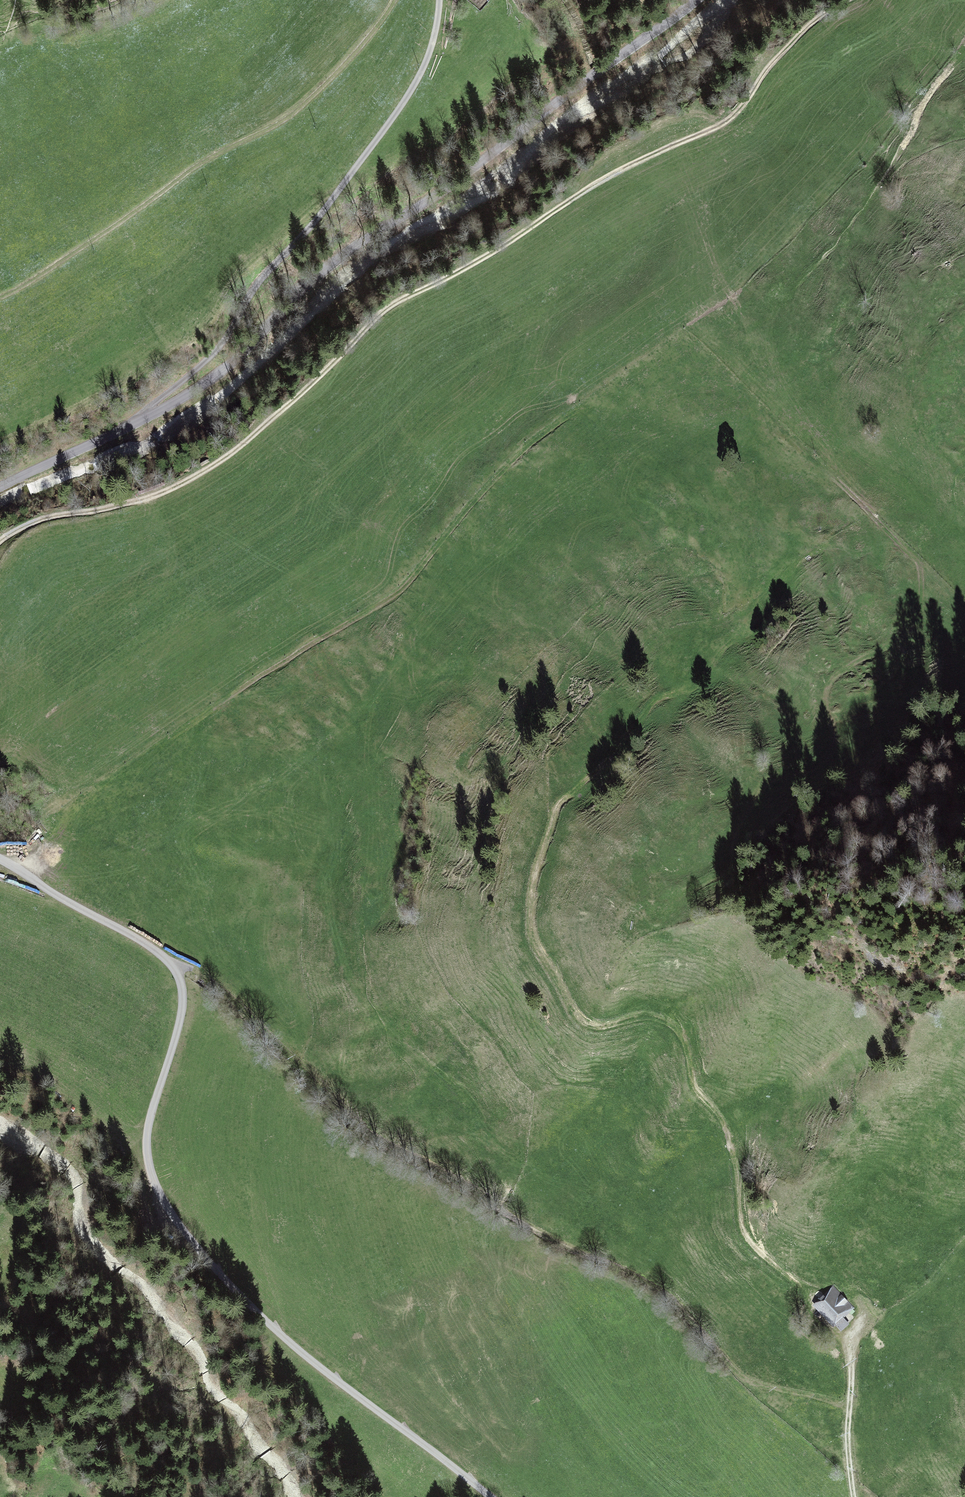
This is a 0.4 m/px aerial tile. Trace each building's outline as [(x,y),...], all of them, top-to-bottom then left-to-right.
[(817,1304),(841,1329),(848,1323),(842,1316),(852,1305),(834,1287),(817,1304)]
